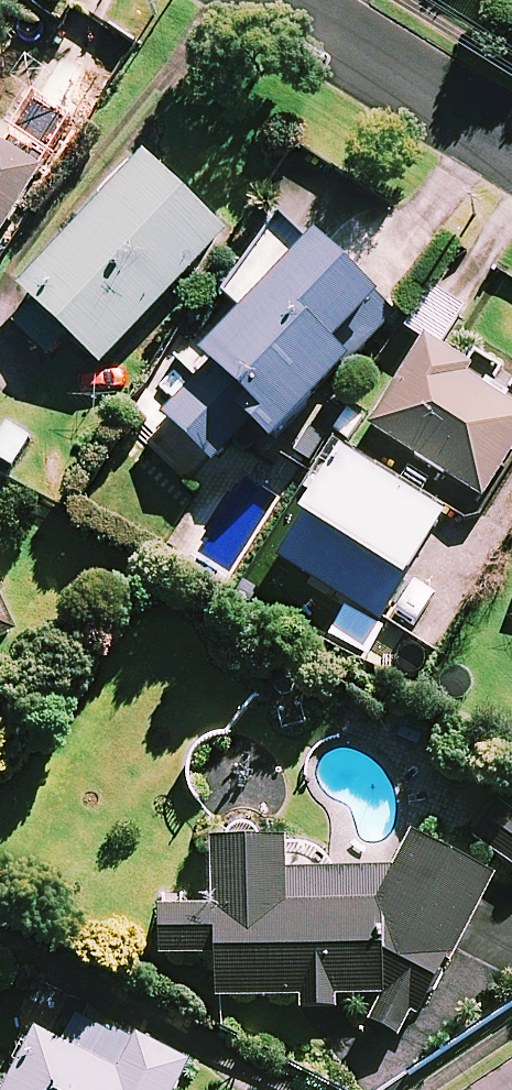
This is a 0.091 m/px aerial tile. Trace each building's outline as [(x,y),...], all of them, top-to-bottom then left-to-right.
[(98,84),(63,61),(30,109),(65,133),(98,84)] [(45,176),(0,147),(0,247),(45,176)] [(226,239),(145,164),(4,317),(49,359),(68,339),(104,372),(226,239)] [(192,382),(181,372),(165,389),(176,400),(159,417),(216,470),(253,431),(276,453),(353,371),(338,356),(381,310),(317,249),(192,382)] [(490,278),(460,258),(410,333),(440,353),(490,278)] [(484,504),(511,461),(511,389),(507,397),(493,388),(504,370),(477,352),(465,370),(429,346),(373,432),(484,504)] [(450,529),(347,464),(282,565),(386,631),(450,529)] [(0,596),(0,656),(22,645),(0,596)] [(502,810),(478,844),(511,868),(511,817),(502,810)] [(370,1025),(399,1041),(413,1016),(422,1021),(497,886),(415,841),(397,875),(286,877),(285,846),(217,847),(219,915),(164,917),(165,963),(220,961),(221,1004),(302,1002),(303,1016),(338,1015),(338,1001),(383,1000),(370,1025)] [(40,996),(22,1030),(38,1038),(12,1089),(180,1089),(190,1072),(40,996)]
